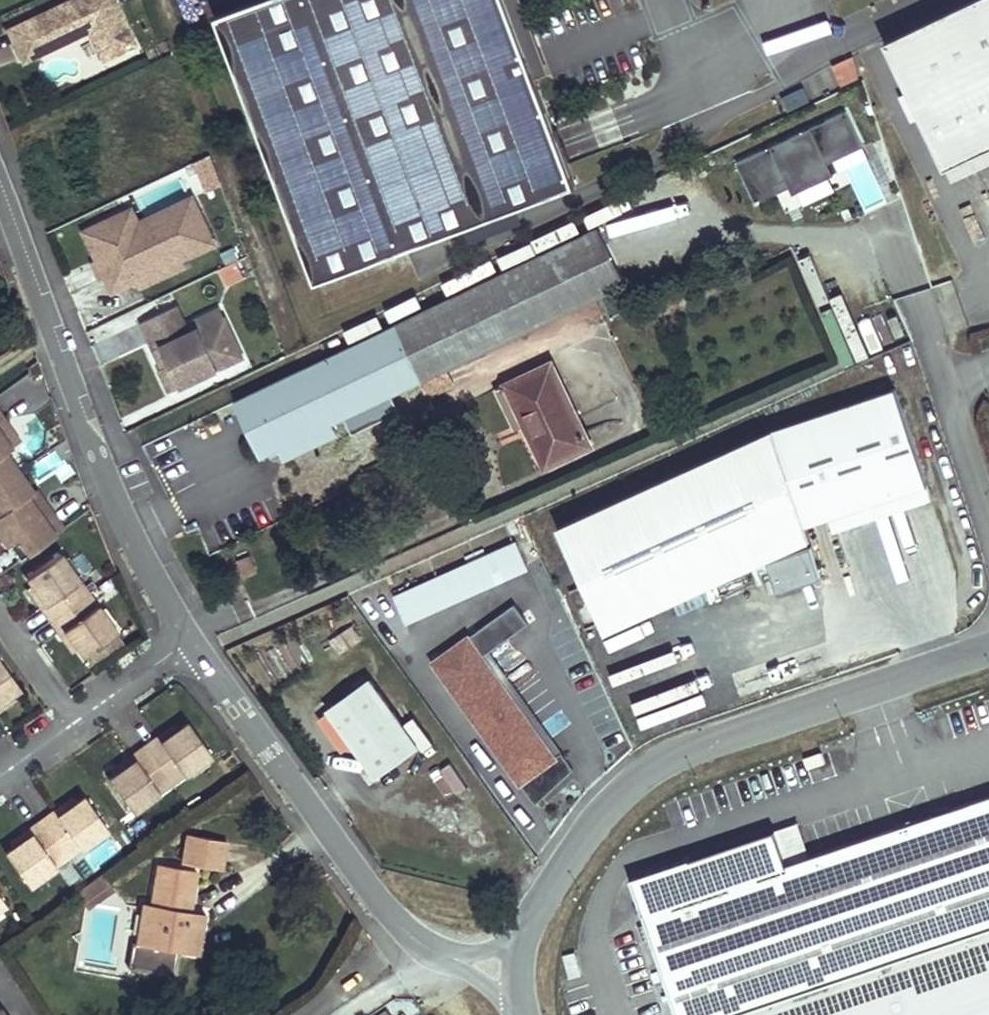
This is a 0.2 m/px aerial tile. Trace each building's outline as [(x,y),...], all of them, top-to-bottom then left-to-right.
[(32,20),(47,53),(91,32),(104,61),(137,46),(115,0),(74,0),(32,20)] [(218,16),(318,282),(577,183),(508,0),(261,0),(218,16)] [(885,39),(944,166),(988,144),(988,0),(968,0),(885,39)] [(849,115),(734,161),(753,208),(868,163),(849,115)] [(849,170),(862,209),(882,203),(869,164),(849,170)] [(798,207),(834,196),(830,184),(795,195),(798,207)] [(142,220),(135,206),(119,214),(132,242),(154,232),(152,228),(187,212),(188,216),(202,209),(196,195),(142,220)] [(172,272),(189,264),(186,258),(218,243),(202,209),(188,216),(187,212),(152,228),(154,232),(132,242),(119,214),(96,225),(118,270),(107,275),(115,292),(139,280),(137,275),(167,260),(172,272)] [(96,225),(86,230),(99,258),(95,260),(103,277),(107,275),(118,270),(96,225)] [(625,285),(598,229),(391,328),(418,384),(423,382),(594,300),(625,285)] [(172,272),(167,260),(137,275),(139,280),(142,286),(172,272)] [(225,286),(242,278),(235,263),(218,270),(225,286)] [(178,304),(172,307),(184,333),(191,330),(178,304)] [(172,307),(143,320),(164,366),(161,368),(171,390),(205,375),(202,368),(217,361),(220,368),(245,355),(226,317),(202,328),(204,333),(188,341),(184,333),(172,307)] [(226,317),(222,307),(197,318),(200,326),(202,328),(226,317)] [(202,328),(200,326),(191,330),(184,333),(188,341),(204,333),(202,328)] [(418,384),(391,328),(236,401),(263,459),(418,384)] [(217,361),(202,368),(205,375),(220,368),(217,361)] [(548,457),(588,437),(552,363),(506,385),(525,424),(531,421),(548,457)] [(430,398),(423,382),(418,384),(263,459),(270,474),(430,398)] [(0,385),(0,386),(0,404),(9,398),(0,385)] [(500,388),(519,428),(525,424),(506,385),(500,388)] [(897,391),(775,431),(806,526),(832,518),(928,486),(897,391)] [(9,398),(0,404),(0,422),(17,410),(9,398)] [(592,446),(588,437),(548,457),(531,421),(525,424),(545,468),(592,446)] [(23,431),(0,447),(0,450),(7,460),(31,443),(23,431)] [(40,456),(31,443),(7,460),(15,473),(40,456)] [(8,552),(44,527),(38,518),(29,506),(20,493),(15,485),(21,481),(15,473),(7,460),(0,450),(0,540),(8,552)] [(53,489),(45,476),(20,493),(29,506),(53,489)] [(932,498),(928,486),(832,518),(835,530),(932,498)] [(62,501),(53,489),(29,506),(38,518),(62,501)] [(515,544),(392,597),(404,626),(527,573),(515,544)] [(32,598),(41,612),(72,591),(63,579),(71,574),(53,548),(52,546),(19,569),(24,577),(37,595),(32,598)] [(812,549),(769,563),(779,592),(821,578),(812,549)] [(234,561),(243,579),(255,572),(246,555),(234,561)] [(79,586),(71,574),(63,579),(72,591),(79,586)] [(37,595),(24,577),(20,580),(32,598),(37,595)] [(88,598),(79,586),(72,591),(80,603),(88,598)] [(107,626),(88,598),(80,603),(72,591),(41,612),(51,625),(56,622),(68,640),(74,649),(107,626)] [(68,640),(56,622),(51,625),(63,644),(68,640)] [(453,669),(438,679),(484,744),(554,693),(508,629),(492,640),(501,651),(461,680),(453,669)] [(635,629),(601,642),(605,654),(639,641),(635,629)] [(87,663),(124,643),(117,630),(80,650),(87,663)] [(9,679),(0,666),(0,685),(0,684),(9,679)] [(369,681),(328,712),(376,779),(418,748),(369,681)] [(193,760),(170,728),(162,733),(143,746),(140,741),(127,751),(148,781),(160,772),(165,780),(193,760)] [(162,733),(158,728),(140,741),(143,746),(162,733)] [(148,781),(127,751),(114,760),(117,765),(99,778),(90,783),(113,816),(141,797),(136,790),(148,781)] [(117,765),(114,760),(95,773),(99,778),(117,765)] [(452,765),(441,770),(451,795),(463,790),(452,765)] [(165,780),(160,772),(148,781),(153,788),(165,780)] [(153,788),(148,781),(136,790),(141,797),(153,788)] [(634,879),(681,1014),(740,1014),(988,928),(988,794),(790,863),(778,829),(634,879)] [(88,834),(65,801),(57,807),(39,820),(35,815),(23,824),(44,854),(56,846),(61,853),(88,834)] [(57,807),(54,802),(35,815),(39,820),(57,807)] [(23,824),(9,833),(13,838),(0,847),(0,877),(9,890),(36,870),(31,863),(44,854),(23,824)] [(790,852),(805,848),(799,824),(783,828),(790,852)] [(9,833),(0,840),(0,847),(13,838),(9,833)] [(164,843),(159,872),(198,879),(203,850),(164,843)] [(61,853),(56,846),(44,854),(49,862),(61,853)] [(49,862),(44,854),(31,863),(36,870),(49,862)] [(116,953),(163,962),(170,920),(178,881),(140,874),(133,912),(124,911),(116,953)] [(66,914),(93,895),(84,881),(57,900),(66,914)] [(170,920),(163,962),(177,964),(185,923),(170,920)]
